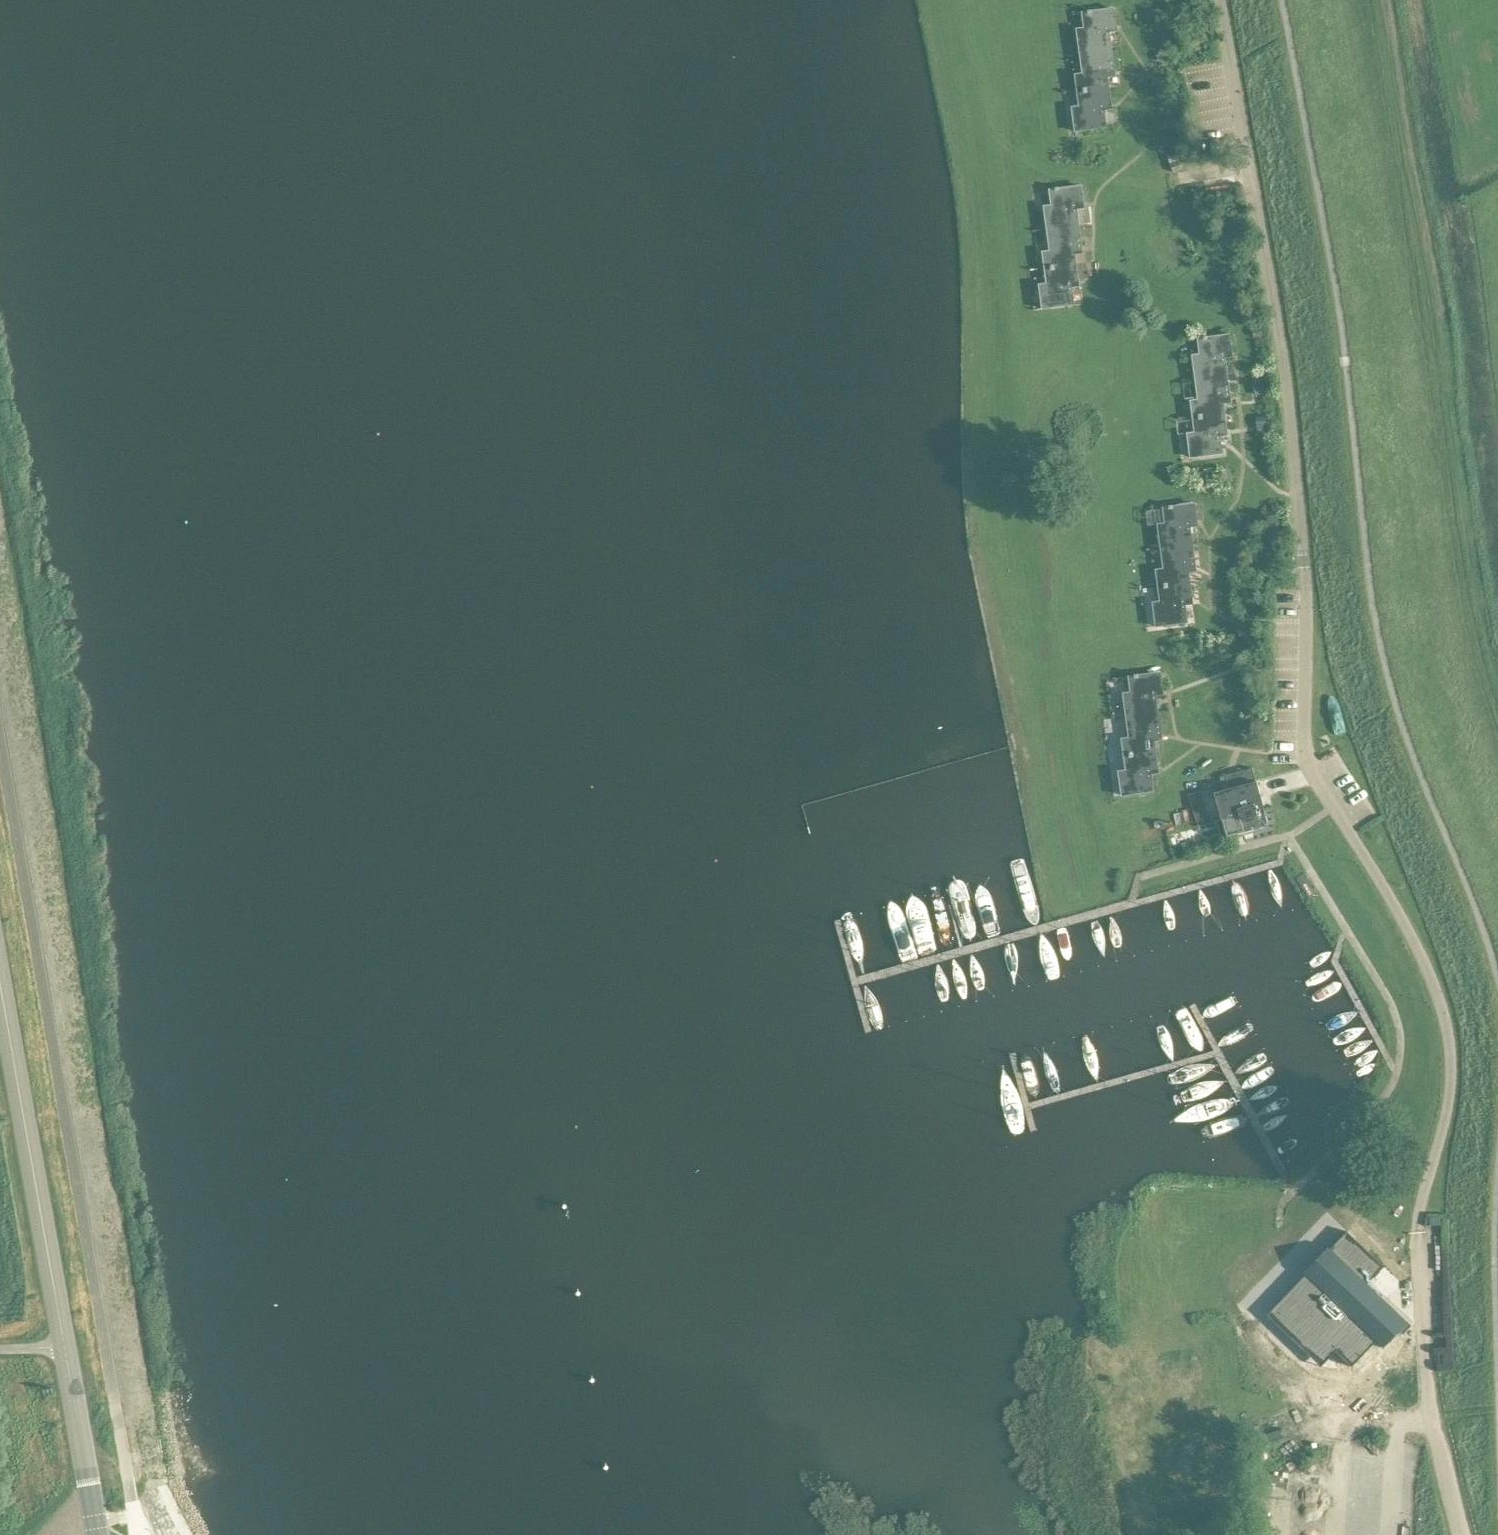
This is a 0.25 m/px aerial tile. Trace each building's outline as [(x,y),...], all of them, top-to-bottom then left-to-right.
[(1080,51),(1111,47),(1109,30),(1116,29),(1114,7),(1083,11),(1085,27),(1077,28),(1080,51)] [(1111,47),(1080,51),(1082,73),(1075,74),(1077,90),(1109,86),(1108,76),(1115,75),(1111,47)] [(1109,86),(1077,90),(1079,105),(1072,106),(1075,130),(1107,126),(1104,108),(1111,108),(1109,86)] [(1047,228),(1078,223),(1076,207),(1084,206),(1081,185),(1050,189),(1052,204),(1045,205),(1047,228)] [(1078,223),(1047,228),(1050,250),(1043,251),(1045,267),(1076,263),(1075,253),(1082,252),(1078,223)] [(1076,263),(1045,267),(1047,283),(1039,284),(1042,307),(1074,303),(1071,286),(1079,285),(1076,263)] [(1195,377),(1227,372),(1225,356),(1232,355),(1229,333),(1197,338),(1200,353),(1193,354),(1195,377)] [(1227,372),(1195,377),(1198,399),(1191,400),(1193,416),(1224,411),(1223,402),(1230,401),(1227,372)] [(1224,411),(1193,416),(1195,431),(1187,432),(1191,456),(1222,452),(1220,434),(1227,434),(1224,411)] [(1161,546),(1192,542),(1190,525),(1197,524),(1194,502),(1163,506),(1165,522),(1158,523),(1161,546)] [(1192,542),(1161,546),(1164,568),(1156,569),(1158,585),(1189,581),(1188,571),(1196,570),(1192,542)] [(1292,575),(1291,565),(1277,566),(1278,576),(1292,575)] [(1189,581),(1158,585),(1160,601),(1153,602),(1156,625),(1187,621),(1185,604),(1192,603),(1189,581)] [(1126,714),(1158,710),(1155,694),(1163,693),(1160,671),(1129,675),(1131,691),(1123,692),(1126,714)] [(1158,710),(1126,714),(1129,737),(1122,738),(1124,754),(1155,749),(1154,740),(1161,739),(1158,710)] [(1155,749),(1124,754),(1126,769),(1119,770),(1122,794),(1153,790),(1151,771),(1158,770),(1155,749)] [(1263,807),(1256,780),(1252,767),(1226,774),(1229,788),(1214,792),(1221,818),(1222,818),(1227,835),(1268,824),(1263,807)] [(1196,784),(1201,805),(1215,801),(1210,781),(1196,784)] [(1356,1239),(1291,1308),(1335,1351),(1351,1366),(1376,1340),(1383,1347),(1399,1331),(1402,1334),(1411,1325),(1367,1283),(1383,1266),(1356,1239)]
